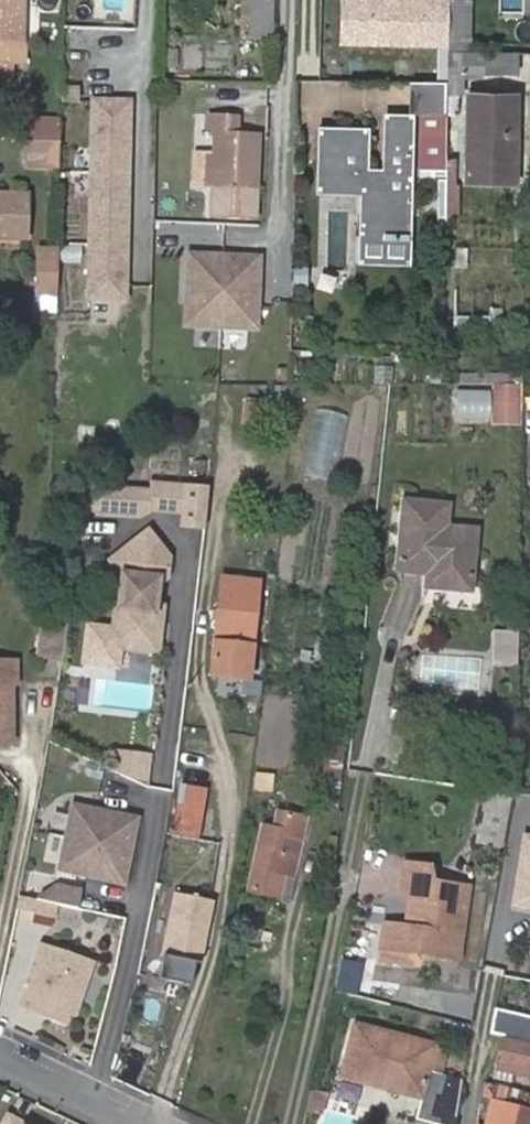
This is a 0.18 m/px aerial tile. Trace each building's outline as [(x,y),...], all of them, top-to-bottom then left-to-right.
[(14,64),(22,65),(24,0),(0,0),(0,64),(14,64)] [(241,38),(273,39),(273,0),(242,0),(241,38)] [(344,40),(449,42),(450,0),(345,0),(344,40)] [(449,42),(448,43),(480,44),(481,0),(450,0),(449,42)] [(467,52),(448,53),(448,95),(466,95),(466,72),(467,52)] [(487,53),(467,52),(466,72),(487,72),(487,53)] [(487,53),(487,72),(519,74),(519,54),(487,53)] [(13,85),(14,64),(0,64),(0,85),(13,85)] [(135,96),(90,95),(85,301),(130,302),(135,96)] [(516,96),(470,96),(468,180),(515,181),(516,96)] [(215,133),(215,153),(214,188),(213,215),(256,216),(259,134),(238,133),(239,115),(209,115),(208,132),(215,133)] [(446,171),(446,168),(447,115),(421,115),(421,171),(446,171)] [(367,137),(322,136),(321,196),(348,196),(349,187),(365,187),(364,239),(410,240),(411,146),(387,146),(387,177),(367,177),(367,137)] [(61,143),(25,142),(25,166),(60,167),(61,143)] [(214,188),(215,153),(207,152),(205,188),(214,188)] [(26,237),(27,197),(0,196),(0,237),(26,237)] [(57,294),(58,249),(41,249),(40,294),(57,294)] [(257,325),(258,255),(188,253),(187,323),(257,325)] [(490,291),(454,291),(454,328),(490,327),(490,291)] [(459,375),(461,404),(484,401),(482,373),(459,375)] [(524,421),(525,385),(498,385),(497,421),(524,421)] [(243,398),(240,425),(265,427),(268,400),(243,398)] [(330,480),(347,415),(317,408),(301,473),(330,480)] [(204,528),(209,488),(180,486),(180,490),(148,488),(89,485),(85,513),(138,517),(151,510),(181,513),(180,525),(204,528)] [(449,506),(406,503),(401,560),(437,563),(435,588),(472,591),(477,531),(448,528),(449,506)] [(112,647),(157,652),(162,607),(146,605),(148,592),(165,578),(168,558),(151,532),(112,557),(134,590),(132,603),(117,602),(112,647)] [(437,563),(401,560),(400,571),(428,574),(427,587),(435,588),(437,563)] [(214,674),(249,678),(259,584),(225,580),(214,674)] [(63,660),(69,619),(44,615),(37,656),(63,660)] [(518,665),(519,632),(495,632),(494,664),(518,665)] [(426,652),(420,679),(476,690),(482,663),(426,652)] [(129,681),(132,658),(82,654),(79,677),(129,681)] [(8,681),(13,680),(12,658),(0,659),(0,681),(8,681)] [(8,693),(0,693),(0,735),(8,735),(8,693)] [(113,748),(110,776),(150,780),(152,752),(113,748)] [(272,793),(275,774),(255,770),(251,789),(272,793)] [(207,788),(182,784),(173,834),(199,838),(207,788)] [(140,814),(71,799),(55,871),(124,886),(140,814)] [(289,899),(309,816),(278,809),(274,825),(263,823),(248,890),(280,897),(289,899)] [(523,833),(511,904),(529,907),(529,834),(523,833)] [(413,894),(408,925),(386,922),(380,956),(416,962),(425,948),(459,954),(469,885),(436,879),(431,864),(408,859),(402,892),(413,894)] [(49,882),(46,902),(78,907),(82,887),(49,882)] [(178,893),(165,953),(202,962),(215,901),(178,893)] [(76,1015),(94,963),(41,946),(20,1008),(67,1024),(71,1014),(76,1015)] [(335,991),(356,996),(359,981),(338,976),(335,991)] [(512,996),(503,1031),(507,1031),(497,1068),(515,1072),(529,1076),(529,1000),(512,996)] [(386,1086),(424,1096),(418,1119),(438,1123),(458,1123),(465,1080),(430,1072),(438,1043),(356,1022),(343,1075),(365,1081),(368,1071),(389,1076),(386,1086)] [(515,1072),(497,1068),(496,1068),(493,1077),(513,1082),(515,1072)] [(365,1081),(386,1086),(389,1076),(368,1071),(365,1081)] [(327,1091),(313,1087),(308,1109),(322,1112),(327,1091)] [(526,1109),(494,1100),(488,1123),(522,1123),(526,1109)] [(3,1123),(26,1123),(8,1114),(3,1123)]
